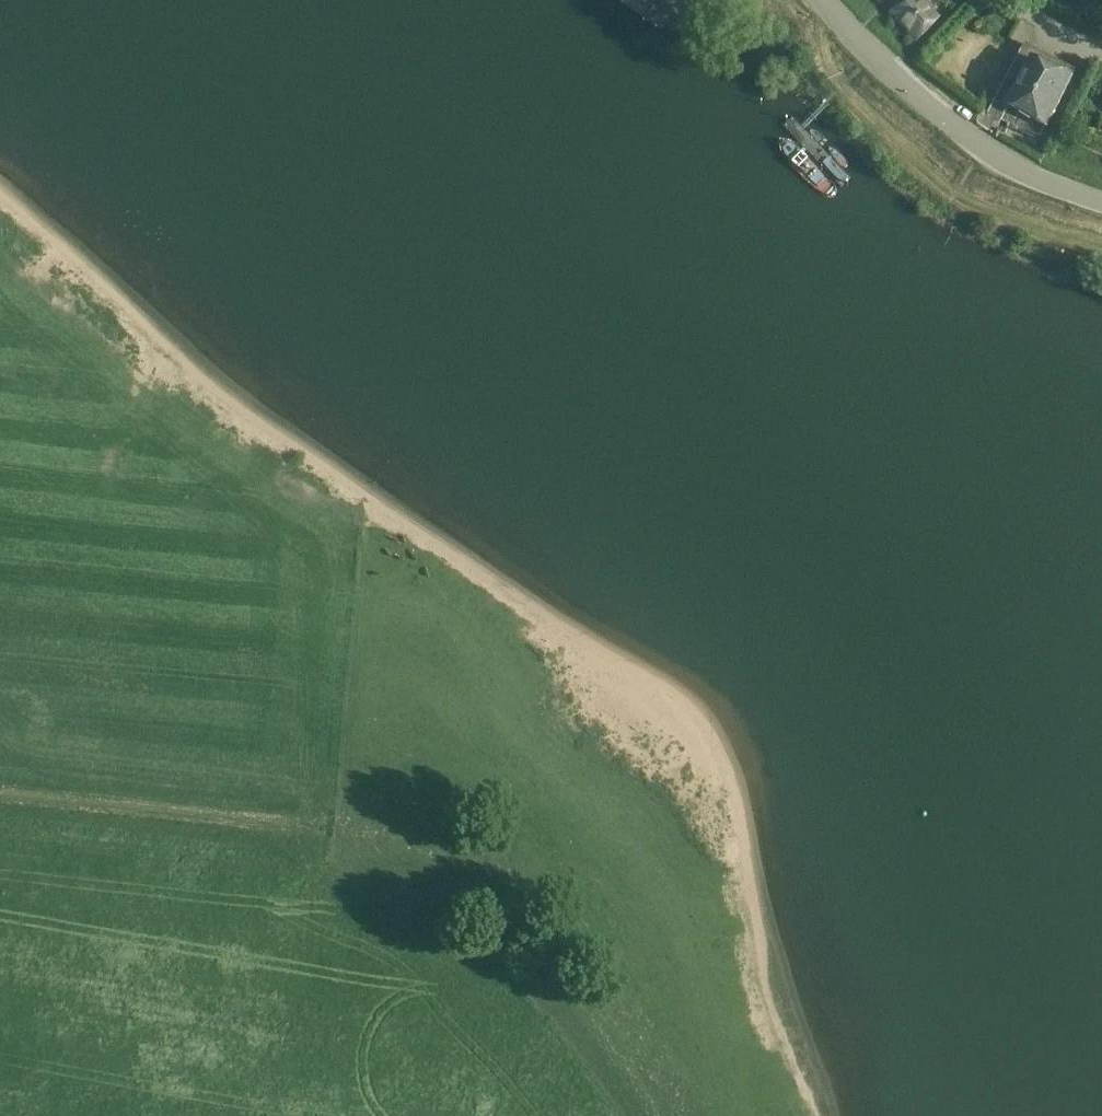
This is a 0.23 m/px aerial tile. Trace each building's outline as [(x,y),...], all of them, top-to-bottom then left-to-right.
[(917,40),(938,19),(925,6),(930,0),(903,0),(890,13),(917,40)] [(989,112),(1049,143),(1085,75),(1024,44),(989,112)]
